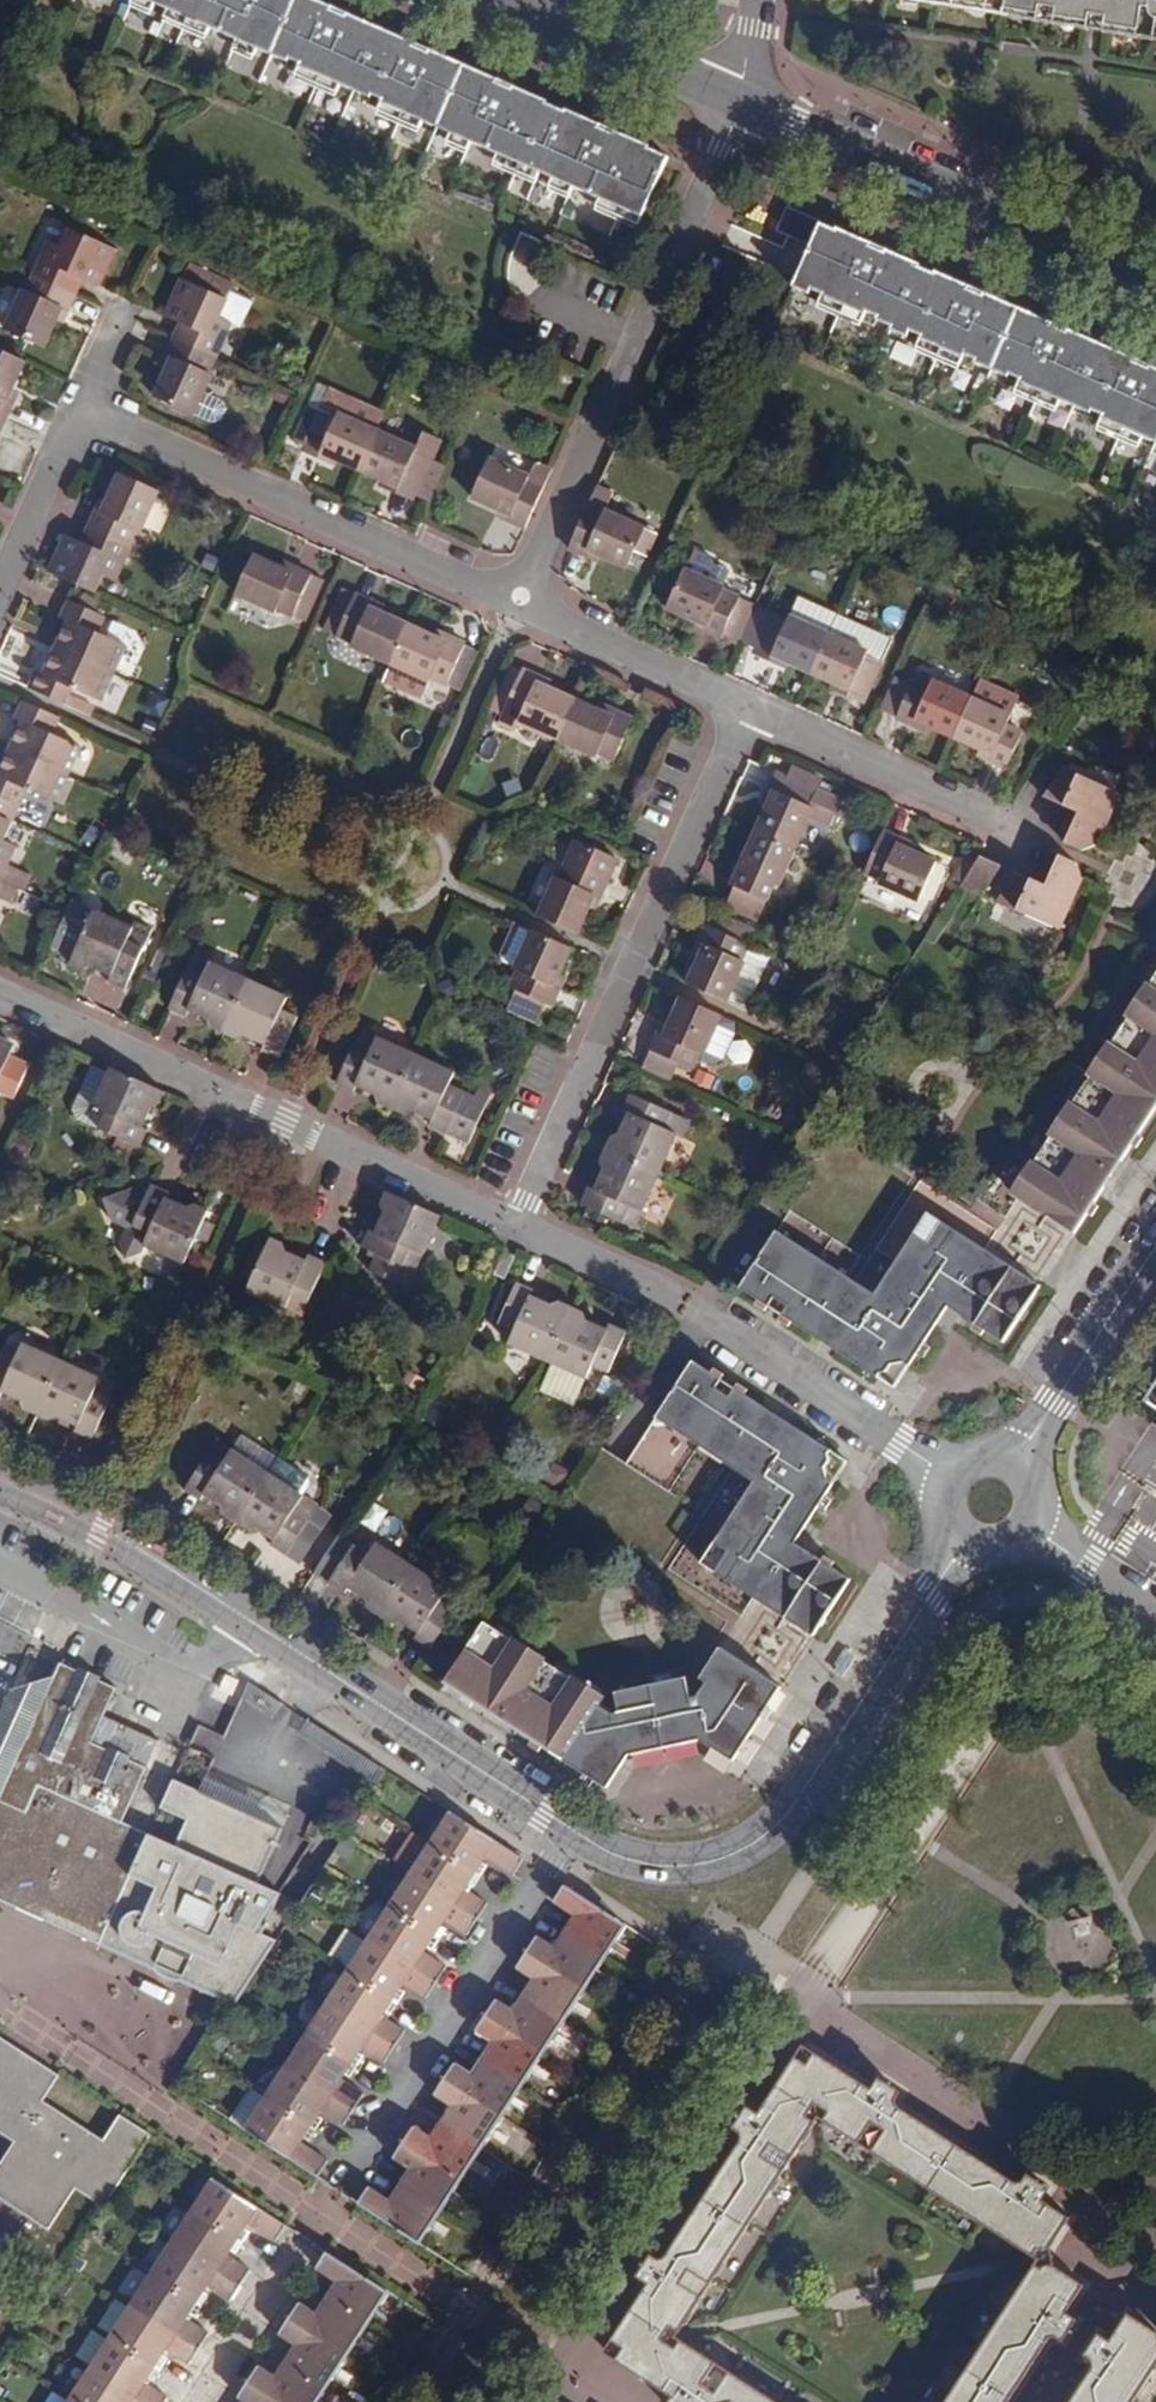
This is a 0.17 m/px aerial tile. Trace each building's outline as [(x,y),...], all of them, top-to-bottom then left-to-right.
[(324,0),(138,0),(638,219),(668,151),(324,0)] [(916,4),(951,9),(952,0),(916,0),(916,4)] [(985,14),(986,5),(959,0),(952,0),(951,9),(985,14)] [(985,14),(1000,16),(1003,0),(1001,0),(987,0),(986,5),(985,14)] [(1003,8),(1036,13),(1087,19),(1090,0),(1005,0),(1003,8)] [(1103,31),(1104,22),(1108,0),(1090,0),(1087,19),(1086,29),(1096,31),(1103,31)] [(1104,22),(1136,27),(1134,36),(1155,39),(1155,0),(1108,0),(1104,22)] [(1002,17),(1035,22),(1036,13),(1003,8),(1002,17)] [(1086,29),(1087,19),(1036,13),(1035,22),(1086,29)] [(1104,22),(1103,31),(1134,36),(1136,27),(1104,22)] [(773,227),(808,242),(818,217),(784,202),(773,227)] [(808,242),(790,282),(806,289),(809,283),(823,290),(820,295),(863,313),(865,308),(879,314),(876,320),(907,333),(910,328),(923,334),(920,339),(963,358),(966,352),(980,358),(977,363),(1009,378),(1011,372),(1024,378),(1021,383),(1063,402),(1066,396),(1079,402),(1077,407),(1111,422),(1113,417),(1125,422),(1123,428),(1155,442),(1155,366),(818,217),(808,242)] [(32,276),(67,292),(73,274),(80,278),(96,285),(113,246),(69,226),(61,245),(47,239),(30,275),(32,276)] [(185,324),(177,342),(211,357),(213,358),(229,321),(217,314),(225,295),(201,285),(207,269),(188,261),(181,276),(178,275),(161,315),(177,322),(185,324)] [(73,274),(67,292),(73,294),(80,278),(73,274)] [(73,294),(67,292),(32,276),(26,294),(19,291),(2,329),(43,347),(54,321),(59,309),(65,312),(73,294)] [(225,295),(217,314),(229,321),(239,325),(252,295),(229,286),(225,295)] [(60,323),(65,312),(59,309),(54,321),(60,323)] [(170,338),(177,342),(185,324),(177,322),(170,338)] [(204,373),(211,357),(177,342),(170,338),(161,357),(170,361),(165,370),(153,397),(193,415),(201,396),(211,376),(204,373)] [(3,419),(16,389),(9,387),(21,361),(0,352),(0,417),(3,419)] [(170,361),(161,357),(157,367),(165,370),(170,361)] [(225,406),(201,396),(193,415),(216,425),(222,423),(227,412),(225,406)] [(334,462),(358,472),(376,431),(337,414),(334,419),(308,407),(292,443),(301,447),(334,462)] [(376,431),(358,472),(380,482),(411,496),(427,503),(441,469),(441,465),(453,440),(423,427),(415,448),(376,431)] [(332,467),(334,462),(301,447),(299,454),(332,467)] [(469,498),(496,511),(508,516),(505,523),(523,530),(549,472),(531,465),(527,477),(486,459),(469,498)] [(158,493),(118,476),(105,503),(101,514),(94,511),(86,529),(93,532),(128,547),(135,531),(139,532),(158,493)] [(409,502),(411,496),(380,482),(378,488),(409,502)] [(567,552),(585,560),(587,553),(600,559),(626,570),(633,551),(647,558),(657,535),(604,513),(611,498),(594,490),(567,552)] [(98,501),(94,511),(101,514),(105,503),(98,501)] [(492,518),(505,523),(508,516),(496,511),(492,518)] [(86,529),(79,544),(86,547),(93,532),(86,529)] [(128,547),(93,532),(86,547),(79,544),(64,537),(47,575),(93,595),(101,577),(112,583),(128,547)] [(587,553),(585,560),(596,565),(597,566),(600,559),(587,553)] [(305,622),(323,581),(292,568),(289,575),(287,574),(276,569),(251,557),(233,597),(272,613),(275,608),(305,622)] [(292,568),(280,562),(276,569),(287,574),(289,575),(292,568)] [(666,607),(694,619),(705,623),(703,631),(734,645),(752,604),(722,590),(724,584),(683,567),(666,607)] [(348,648),(388,666),(406,626),(379,614),(367,609),(370,602),(340,589),(322,630),(351,643),(348,648)] [(837,612),(797,594),(789,614),(829,632),(837,614),(837,612)] [(367,609),(379,614),(382,607),(370,602),(367,609)] [(53,648),(111,674),(123,647),(93,633),(100,619),(64,603),(57,619),(64,622),(53,648)] [(811,672),(829,632),(789,614),(786,620),(759,607),(743,642),(755,648),(762,651),(787,662),(811,672)] [(837,614),(829,632),(870,649),(867,654),(883,660),(893,638),(837,614)] [(703,631),(705,623),(694,619),(690,626),(703,631)] [(406,626),(388,666),(427,683),(429,677),(446,686),(464,643),(447,636),(443,643),(432,638),(406,626)] [(443,643),(447,636),(436,631),(432,638),(443,643)] [(870,649),(829,632),(811,672),(834,682),(868,696),(883,660),(867,654),(870,649)] [(99,703),(111,674),(53,648),(41,675),(34,671),(27,687),(62,703),(65,696),(68,689),(99,703)] [(785,668),(787,662),(762,651),(755,648),(752,653),(785,668)] [(522,671),(504,663),(491,689),(510,699),(522,671)] [(518,724),(556,740),(574,700),(548,689),(536,683),(539,677),(522,670),(522,671),(510,699),(491,689),(486,703),(504,712),(498,726),(514,733),(518,724)] [(927,724),(954,736),(972,695),(916,671),(911,682),(896,715),(895,718),(925,731),(927,724)] [(881,709),(896,715),(911,682),(896,675),(881,709)] [(551,682),(539,677),(536,683),(548,689),(551,682)] [(865,703),(868,696),(834,682),(831,688),(865,703)] [(972,695),(954,736),(983,748),(979,755),(1009,768),(1024,733),(1006,725),(1012,712),(972,695)] [(91,707),(65,696),(62,703),(87,714),(91,707)] [(574,700),(556,740),(597,757),(598,753),(615,760),(634,718),(617,711),(614,718),(603,713),(574,700)] [(8,750),(65,775),(77,748),(48,735),(55,718),(21,702),(12,721),(20,724),(8,750)] [(617,711),(606,705),(604,712),(603,713),(614,718),(617,711)] [(65,775),(8,750),(0,768),(0,800),(16,806),(23,791),(52,805),(65,775)] [(756,831),(796,848),(813,808),(809,807),(816,791),(811,789),(808,788),(812,775),(788,765),(784,776),(780,774),(778,780),(766,807),(756,831)] [(1082,860),(1097,859),(1129,809),(1063,766),(1043,796),(1090,826),(1085,833),(1080,831),(1067,850),(1082,860)] [(778,780),(780,774),(773,772),(759,805),(766,807),(778,780)] [(816,777),(812,775),(808,788),(811,789),(816,777)] [(839,800),(816,791),(809,807),(813,808),(807,823),(826,831),(839,800)] [(15,846),(3,841),(10,824),(0,819),(0,881),(15,846)] [(938,861),(912,849),(901,844),(903,838),(884,830),(865,871),(884,880),(881,886),(920,902),(938,861)] [(779,887),(796,848),(756,831),(746,854),(732,885),(735,886),(768,901),(773,885),(779,887)] [(594,893),(601,896),(620,854),(579,836),(561,878),(554,875),(537,914),(577,932),(589,904),(594,893)] [(912,849),(914,843),(903,838),(901,844),(912,849)] [(985,894),(1004,864),(983,850),(978,859),(964,880),(985,894)] [(746,854),(739,851),(725,882),(732,885),(746,854)] [(964,880),(978,859),(970,854),(954,878),(961,884),(964,880)] [(1018,872),(998,902),(1048,935),(1081,885),(1075,871),(1060,860),(1047,881),(1052,884),(1048,892),(1018,872)] [(768,901),(735,886),(726,908),(759,923),(768,901)] [(594,893),(589,904),(595,907),(601,896),(594,893)] [(85,933),(94,910),(72,902),(64,925),(85,933)] [(704,945),(700,955),(688,982),(729,1001),(746,962),(740,960),(747,944),(750,943),(756,929),(713,909),(698,941),(704,945)] [(136,924),(133,930),(98,914),(74,966),(87,972),(94,966),(115,976),(111,983),(129,991),(154,932),(136,924)] [(553,986),(558,976),(571,947),(530,929),(513,970),(518,971),(510,989),(515,990),(507,1006),(511,1008),(538,1019),(544,1003),(552,1008),(560,990),(553,987),(553,986)] [(693,953),(700,955),(704,945),(698,941),(693,953)] [(774,954),(750,943),(747,944),(740,960),(746,962),(729,1001),(749,1010),(774,954)] [(225,1035),(249,982),(213,965),(207,978),(191,970),(172,1011),(189,1018),(192,1010),(212,1019),(214,1029),(225,1035)] [(1012,1195),(1077,1236),(1155,1113),(1155,973),(1012,1195)] [(564,978),(558,976),(553,986),(553,987),(560,990),(564,978)] [(288,1000),(249,982),(225,1035),(240,1042),(249,1036),(269,1045),(265,1053),(282,1060),(301,1020),(282,1012),(288,1000)] [(664,1034),(658,1031),(655,1039),(653,1049),(646,1063),(678,1078),(684,1063),(693,1067),(699,1053),(704,1054),(722,1014),(681,996),(669,1024),(664,1034)] [(535,1027),(538,1019),(511,1008),(507,1006),(503,1014),(535,1027)] [(735,1020),(722,1014),(704,1054),(701,1061),(714,1067),(724,1060),(737,1030),(735,1020)] [(669,1024),(662,1022),(658,1031),(664,1034),(669,1024)] [(379,1103),(392,1109),(415,1057),(378,1040),(372,1053),(354,1045),(336,1084),(355,1092),(358,1085),(377,1093),(379,1103)] [(9,1101),(23,1069),(9,1064),(15,1049),(0,1043),(0,1097),(9,1101)] [(454,1074),(415,1057),(392,1109),(405,1114),(415,1109),(433,1119),(429,1126),(469,1144),(496,1090),(482,1083),(474,1099),(449,1087),(454,1074)] [(69,1117),(141,1150),(148,1132),(140,1129),(147,1111),(160,1105),(165,1093),(113,1070),(111,1075),(92,1067),(69,1117)] [(603,1151),(658,1175),(674,1138),(682,1141),(689,1125),(627,1097),(619,1116),(628,1118),(619,1138),(608,1140),(603,1151)] [(632,1231),(658,1175),(603,1151),(596,1165),(603,1174),(594,1191),(586,1187),(577,1207),(632,1231)] [(171,1190),(154,1181),(130,1235),(185,1260),(209,1206),(194,1199),(185,1204),(168,1197),(171,1190)] [(424,1252),(441,1214),(387,1190),(382,1201),(387,1212),(378,1231),(371,1228),(363,1245),(377,1252),(368,1270),(408,1287),(416,1269),(404,1264),(411,1246),(424,1252)] [(775,1230),(738,1290),(756,1302),(752,1309),(763,1316),(774,1298),(788,1306),(777,1324),(786,1331),(791,1324),(877,1379),(880,1374),(889,1373),(893,1367),(906,1365),(910,1367),(948,1308),(1004,1344),(1041,1285),(928,1214),(910,1203),(858,1285),(775,1230)] [(285,1242),(273,1237),(269,1245),(253,1279),(248,1289),(286,1306),(292,1292),(309,1301),(326,1261),(310,1253),(306,1261),(288,1253),(285,1242)] [(253,1279),(269,1245),(257,1240),(241,1274),(253,1279)] [(504,1248),(495,1244),(486,1264),(484,1269),(493,1271),(491,1275),(502,1280),(513,1254),(504,1251),(504,1248)] [(508,1344),(544,1360),(545,1359),(569,1306),(558,1302),(549,1307),(531,1299),(534,1291),(516,1282),(498,1322),(514,1329),(508,1344)] [(545,1359),(544,1360),(584,1379),(590,1365),(607,1374),(625,1334),(607,1325),(603,1332),(588,1325),(585,1314),(569,1306),(545,1359)] [(62,1362),(24,1344),(17,1358),(0,1350),(0,1397),(0,1398),(4,1390),(22,1398),(25,1410),(38,1415),(62,1362)] [(76,1432),(93,1439),(118,1387),(62,1362),(38,1415),(49,1419),(59,1416),(80,1424),(76,1432)] [(736,1392),(727,1406),(712,1395),(720,1382),(710,1375),(690,1363),(654,1419),(727,1468),(763,1410),(746,1399),(736,1392)] [(710,1375),(720,1382),(725,1375),(714,1368),(710,1375)] [(741,1386),(736,1392),(746,1399),(750,1392),(741,1386)] [(727,1468),(737,1474),(684,1557),(813,1640),(850,1583),(794,1547),(832,1489),(824,1484),(822,1473),(829,1462),(825,1458),(829,1453),(790,1428),(763,1410),(727,1468)] [(233,1521),(264,1473),(230,1450),(222,1462),(206,1451),(181,1488),(198,1499),(203,1491),(219,1503),(220,1514),(233,1521)] [(300,1496),(264,1473),(233,1521),(242,1527),(254,1524),(271,1536),(266,1543),(281,1554),(305,1517),(292,1508),(300,1496)] [(365,1608),(376,1614),(408,1566),(373,1542),(365,1555),(349,1544),(325,1581),(341,1592),(347,1583),(364,1595),(365,1608)] [(408,1566),(376,1614),(387,1622),(399,1620),(415,1629),(409,1637),(427,1649),(451,1612),(434,1602),(442,1589),(408,1566)] [(509,1650),(479,1631),(445,1682),(612,1790),(634,1755),(697,1745),(730,1766),(780,1690),(716,1650),(699,1677),(599,1708),(619,1680),(587,1663),(569,1686),(546,1672),(563,1641),(530,1621),(509,1650)] [(0,1801),(0,1891),(23,1901),(19,1910),(99,1946),(148,1831),(125,1822),(160,1739),(105,1717),(118,1688),(60,1663),(55,1679),(52,1680),(0,1801)] [(52,1680),(12,1691),(5,1704),(0,1716),(0,1801),(52,1680)] [(205,1769),(198,1766),(191,1779),(199,1783),(205,1769)] [(175,1844),(148,1831),(99,1946),(127,1958),(131,1952),(157,1963),(154,1971),(183,1984),(186,1976),(212,1988),(208,1995),(235,2007),(300,1904),(258,1885),(284,1825),(172,1777),(160,1805),(186,1817),(175,1844)] [(229,1801),(284,1823),(289,1810),(234,1788),(229,1801)] [(186,1817),(160,1805),(148,1831),(175,1844),(186,1817)] [(436,1848),(481,1876),(489,1865),(485,1862),(487,1859),(513,1875),(523,1861),(449,1814),(440,1830),(445,1834),(436,1848)] [(473,1888),(481,1876),(436,1848),(426,1865),(421,1861),(410,1877),(477,1919),(487,1904),(466,1891),(469,1886),(473,1888)] [(477,1919),(410,1877),(399,1893),(404,1897),(394,1912),(439,1941),(448,1928),(445,1926),(447,1922),(468,1934),(477,1919)] [(567,1932),(608,1958),(612,1953),(610,1950),(619,1934),(611,1918),(565,1888),(555,1902),(577,1915),(567,1932)] [(19,1910),(23,1901),(0,1891),(0,1901),(19,1910)] [(379,1925),(369,1940),(436,1984),(444,1970),(424,1955),(427,1949),(432,1952),(439,1941),(394,1912),(384,1928),(379,1925)] [(346,1964),(361,1936),(344,1927),(329,1955),(346,1964)] [(604,1966),(608,1958),(567,1932),(556,1949),(539,1937),(529,1953),(587,1991),(591,1985),(589,1982),(600,1965),(604,1966)] [(426,1999),(436,1984),(369,1940),(358,1955),(363,1959),(353,1975),(398,2003),(404,1993),(401,1990),(405,1985),(426,1999)] [(154,1971),(157,1963),(131,1952),(127,1958),(154,1971)] [(587,1991),(529,1953),(520,1969),(536,1978),(524,1996),(567,2023),(572,2015),(570,2012),(579,1997),(582,1999),(587,1991)] [(398,2003),(353,1975),(343,1990),(338,1988),(328,2002),(395,2045),(404,2031),(384,2018),(387,2014),(390,2016),(398,2003)] [(183,1984),(208,1995),(212,1988),(186,1976),(183,1984)] [(564,2028),(567,2023),(524,1996),(514,2013),(497,2003),(488,2017),(546,2055),(551,2048),(547,2045),(560,2026),(564,2028)] [(395,2045),(328,2002),(317,2019),(321,2023),(312,2038),(357,2067),(365,2055),(361,2053),(365,2047),(385,2061),(395,2045)] [(494,2042),(483,2059),(526,2087),(530,2079),(528,2077),(539,2060),(542,2061),(546,2055),(488,2017),(478,2032),(494,2042)] [(0,2036),(0,2137),(11,2144),(0,2162),(0,2203),(45,2232),(73,2190),(102,2209),(150,2133),(118,2112),(102,2139),(43,2099),(59,2073),(0,2036)] [(288,2066),(355,2109),(364,2095),(343,2081),(345,2076),(350,2078),(357,2067),(312,2038),(304,2053),(299,2049),(288,2066)] [(817,2052),(807,2066),(793,2058),(759,2112),(748,2105),(735,2128),(746,2135),(662,2262),(651,2255),(637,2277),(649,2285),(630,2315),(663,2337),(672,2343),(648,2380),(674,2397),(672,2401),(782,2401),(681,2337),(683,2333),(820,2118),(1033,2253),(1036,2249),(1043,2251),(1054,2246),(1071,2219),(1044,2201),(1050,2187),(1027,2173),(1020,2184),(896,2104),(904,2091),(880,2076),(872,2087),(817,2052)] [(457,2066),(448,2080),(506,2117),(509,2112),(508,2108),(518,2092),(522,2093),(526,2087),(483,2059),(472,2075),(457,2066)] [(272,2100),(317,2129),(324,2120),(319,2117),(323,2112),(344,2125),(355,2109),(288,2066),(277,2083),(281,2086),(272,2100)] [(443,2122),(485,2149),(490,2142),(487,2139),(498,2123),(502,2123),(506,2117),(448,2080),(438,2096),(454,2106),(443,2122)] [(317,2129),(272,2100),(253,2088),(233,2120),(320,2176),(329,2162),(302,2145),(305,2140),(309,2142),(317,2129)] [(481,2155),(485,2149),(443,2122),(432,2139),(416,2129),(407,2143),(465,2180),(469,2174),(466,2173),(477,2155),(481,2155)] [(461,2187),(465,2180),(407,2143),(396,2159),(413,2170),(403,2184),(444,2211),(447,2206),(445,2204),(458,2184),(461,2187)] [(197,2210),(243,2240),(250,2229),(246,2226),(249,2221),(278,2240),(287,2226),(212,2177),(203,2193),(206,2195),(197,2210)] [(439,2220),(444,2211),(403,2184),(392,2202),(370,2189),(361,2203),(409,2234),(413,2231),(415,2234),(425,2235),(436,2218),(439,2220)] [(236,2252),(243,2240),(197,2210),(186,2228),(181,2226),(172,2239),(240,2283),(249,2269),(229,2256),(232,2250),(236,2252)] [(240,2283),(172,2239),(162,2256),(165,2260),(156,2273),(202,2303),(211,2290),(207,2287),(210,2283),(230,2298),(240,2283)] [(339,2280),(328,2296),(369,2322),(374,2315),(372,2313),(383,2296),(374,2281),(325,2250),(315,2265),(339,2280)] [(1054,2332),(1068,2340),(1081,2318),(1070,2310),(1086,2283),(1058,2265),(1045,2268),(1037,2264),(949,2401),(1011,2401),(1054,2332)] [(132,2303),(198,2346),(207,2332),(189,2319),(191,2315),(194,2315),(202,2303),(156,2273),(146,2290),(141,2288),(132,2303)] [(293,2317),(348,2353),(353,2346),(350,2344),(360,2330),(363,2331),(369,2322),(328,2296),(317,2313),(302,2303),(293,2317)] [(189,2361),(198,2346),(132,2303),(121,2319),(124,2322),(114,2337),(161,2367),(168,2355),(166,2353),(168,2349),(189,2361)] [(1134,2313),(1117,2339),(1105,2331),(1092,2354),(1103,2362),(1077,2401),(1139,2401),(1155,2375),(1155,2328),(1134,2313)] [(608,2349),(613,2352),(611,2356),(648,2380),(672,2343),(663,2337),(630,2315),(609,2348),(608,2349)] [(348,2353),(293,2317),(283,2332),(297,2342),(287,2358),(328,2385),(331,2380),(331,2376),(341,2360),(344,2362),(348,2353)] [(114,2337),(103,2354),(99,2352),(90,2366),(146,2401),(162,2401),(167,2396),(148,2382),(151,2377),(154,2379),(161,2367),(114,2337)] [(284,2401),(314,2401),(320,2391),(323,2393),(328,2385),(287,2358),(277,2376),(260,2366),(251,2381),(284,2401)] [(90,2366),(79,2383),(83,2387),(74,2400),(78,2401),(146,2401),(90,2366)] [(251,2381),(242,2395),(251,2401),(284,2401),(251,2381)]
